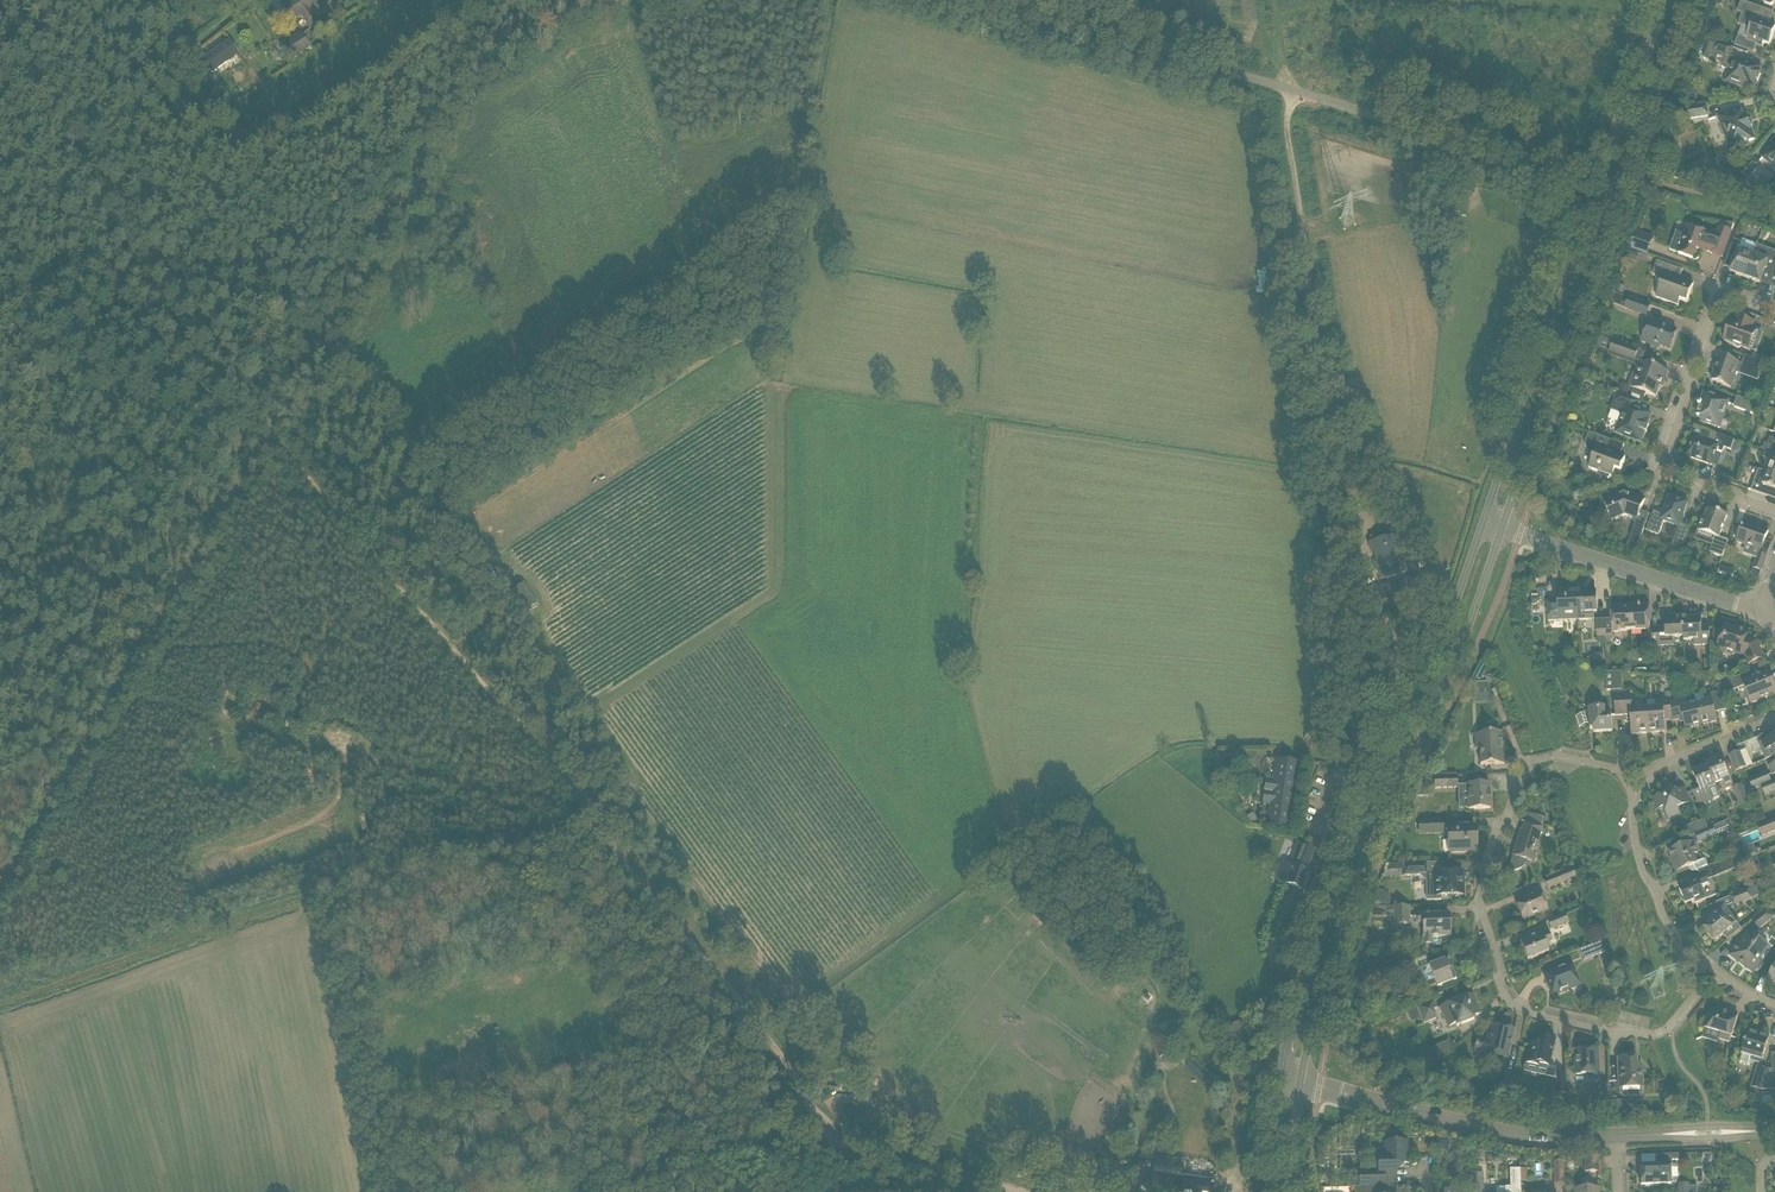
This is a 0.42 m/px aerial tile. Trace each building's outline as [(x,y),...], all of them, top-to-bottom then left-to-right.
[(317,6),(313,0),(281,0),(294,21),(302,16),(310,29),(319,24),(310,10),(317,6)] [(1761,9),(1741,2),(1737,12),(1742,14),(1738,25),(1750,30),(1747,40),(1741,38),(1736,40),(1735,46),(1753,52),(1756,45),(1762,47),(1764,44),(1770,46),(1774,31),(1774,27),(1768,25),(1769,23),(1758,19),(1761,9)] [(302,33),(285,44),(296,59),(312,48),(302,33)] [(1733,48),(1716,42),(1712,52),(1730,58),(1733,48)] [(202,60),(212,73),(235,56),(233,52),(230,54),(224,45),(202,60)] [(1761,68),(1750,64),(1734,58),(1726,82),(1745,89),(1747,84),(1755,87),(1757,81),(1758,81),(1760,75),(1759,74),(1761,68)] [(1708,116),(1706,107),(1706,105),(1684,109),(1685,120),(1708,116)] [(1740,109),(1718,117),(1722,128),(1720,130),(1722,136),(1725,137),(1728,136),(1734,151),(1749,145),(1748,142),(1755,139),(1747,117),(1744,118),(1740,109)] [(1774,146),(1772,149),(1771,148),(1762,159),(1774,168),(1774,167),(1774,146)] [(1751,158),(1736,176),(1745,184),(1760,165),(1751,158)] [(1722,257),(1731,232),(1720,228),(1717,237),(1708,234),(1708,233),(1688,226),(1685,234),(1676,231),(1674,239),(1673,239),(1672,242),(1672,243),(1669,250),(1696,260),(1698,259),(1702,248),(1712,252),(1711,253),(1722,257)] [(1636,231),(1630,249),(1647,255),(1653,237),(1636,231)] [(1740,247),(1742,242),(1734,239),(1727,257),(1734,260),(1731,269),(1736,271),(1735,274),(1745,278),(1754,255),(1755,253),(1740,247)] [(1754,255),(1745,278),(1760,283),(1764,271),(1772,274),(1770,277),(1771,277),(1773,273),(1774,266),(1774,254),(1764,250),(1761,258),(1754,255)] [(1657,298),(1661,299),(1672,303),(1674,298),(1687,302),(1694,284),(1675,277),(1678,269),(1657,261),(1652,274),(1653,274),(1662,285),(1657,298)] [(1650,306),(1627,297),(1624,308),(1647,316),(1650,306)] [(1737,324),(1731,321),(1724,341),(1734,344),(1734,345),(1734,346),(1735,347),(1736,347),(1736,348),(1737,348),(1738,348),(1739,348),(1740,348),(1741,348),(1742,347),(1750,350),(1757,330),(1752,329),(1754,323),(1738,317),(1737,321),(1738,321),(1737,324)] [(1663,324),(1649,319),(1641,342),(1660,348),(1661,346),(1670,350),(1677,331),(1662,326),(1663,324)] [(1639,351),(1613,342),(1610,352),(1635,361),(1639,351)] [(1732,388),(1741,364),(1730,359),(1718,355),(1715,366),(1717,366),(1712,381),(1732,388)] [(1764,363),(1745,356),(1742,364),(1762,371),(1764,363)] [(1668,372),(1657,368),(1641,362),(1631,388),(1633,389),(1631,395),(1644,399),(1646,394),(1656,397),(1662,381),(1664,382),(1668,372)] [(1617,393),(1611,411),(1621,415),(1615,432),(1629,437),(1640,441),(1644,432),(1646,424),(1650,415),(1639,411),(1634,409),(1633,409),(1636,401),(1637,400),(1632,398),(1629,397),(1627,396),(1619,393),(1617,393)] [(1701,421),(1721,428),(1730,403),(1705,393),(1701,403),(1699,403),(1698,406),(1700,407),(1697,415),(1702,417),(1701,421)] [(1739,398),(1735,408),(1756,415),(1759,405),(1739,398)] [(1608,452),(1612,441),(1588,432),(1584,445),(1592,461),(1589,468),(1597,471),(1602,482),(1610,478),(1610,476),(1613,477),(1615,470),(1621,472),(1626,458),(1608,452)] [(1688,454),(1687,457),(1708,464),(1712,453),(1717,451),(1722,453),(1724,448),(1731,450),(1734,441),(1716,434),(1713,443),(1694,436),(1691,446),(1689,446),(1687,453),(1688,454)] [(1768,444),(1766,451),(1774,454),(1774,447),(1768,444)] [(1768,473),(1774,476),(1774,454),(1766,451),(1763,458),(1767,459),(1767,460),(1772,461),(1768,473)] [(1768,473),(1765,479),(1761,478),(1759,483),(1754,482),(1751,491),(1768,497),(1771,488),(1774,490),(1774,476),(1768,473)] [(1620,495),(1604,501),(1612,521),(1625,516),(1638,520),(1645,500),(1630,494),(1629,496),(1625,494),(1621,496),(1620,495)] [(1688,502),(1669,496),(1662,515),(1653,511),(1646,531),(1659,535),(1664,522),(1678,527),(1672,545),(1682,548),(1689,527),(1680,524),(1688,502)] [(1562,500),(1557,503),(1560,510),(1564,508),(1567,507),(1565,501),(1562,500)] [(1719,538),(1727,516),(1718,513),(1718,514),(1708,511),(1705,519),(1702,518),(1698,531),(1712,536),(1710,541),(1714,542),(1710,553),(1722,558),(1729,541),(1719,538)] [(1759,529),(1744,524),(1737,542),(1761,551),(1769,531),(1759,528),(1759,529)] [(1626,548),(1636,552),(1645,529),(1635,525),(1626,548)] [(1381,579),(1404,572),(1393,530),(1369,537),(1376,563),(1374,564),(1376,571),(1378,570),(1381,579)] [(1767,556),(1759,553),(1753,569),(1761,572),(1767,556)] [(1561,620),(1578,620),(1577,589),(1558,590),(1559,604),(1556,604),(1555,601),(1548,601),(1549,621),(1561,620)] [(1585,589),(1577,589),(1578,620),(1594,619),(1594,613),(1597,613),(1596,592),(1585,592),(1585,589)] [(1630,606),(1631,630),(1650,629),(1651,649),(1659,649),(1659,646),(1657,631),(1650,632),(1649,605),(1630,606)] [(1604,617),(1605,637),(1613,636),(1613,632),(1621,632),(1621,631),(1631,630),(1630,606),(1611,607),(1612,616),(1604,617)] [(1657,628),(1657,631),(1659,646),(1674,646),(1674,638),(1684,637),(1683,619),(1683,615),(1665,616),(1665,628),(1657,628)] [(1605,637),(1604,617),(1597,617),(1598,637),(1605,637)] [(1683,619),(1684,637),(1684,641),(1694,640),(1694,645),(1710,645),(1710,627),(1702,627),(1702,618),(1683,619)] [(1749,664),(1752,663),(1763,658),(1757,642),(1746,639),(1748,634),(1738,631),(1739,630),(1725,626),(1718,648),(1741,655),(1741,654),(1745,655),(1749,664)] [(1615,716),(1624,715),(1622,696),(1623,696),(1622,671),(1606,672),(1607,691),(1613,691),(1613,696),(1614,696),(1615,716)] [(1732,680),(1736,690),(1745,686),(1752,704),(1774,694),(1774,687),(1769,672),(1751,679),(1749,673),(1732,680)] [(1474,684),(1474,693),(1488,693),(1488,683),(1474,684)] [(1696,703),(1702,725),(1717,722),(1714,710),(1725,707),(1719,692),(1704,696),(1705,701),(1696,703)] [(1630,695),(1623,696),(1622,696),(1624,715),(1631,715),(1632,735),(1640,734),(1640,733),(1649,733),(1648,710),(1639,710),(1638,702),(1631,702),(1630,695)] [(1671,715),(1671,703),(1671,700),(1656,701),(1656,709),(1648,710),(1649,733),(1665,732),(1664,716),(1671,715)] [(1702,725),(1696,703),(1687,705),(1686,700),(1671,703),(1671,715),(1672,720),(1683,717),(1686,729),(1702,725)] [(1589,709),(1589,712),(1584,713),(1585,714),(1577,717),(1580,728),(1588,724),(1590,724),(1590,729),(1594,729),(1594,732),(1613,731),(1612,715),(1606,716),(1605,708),(1589,709)] [(1774,756),(1774,738),(1772,731),(1759,737),(1761,743),(1760,744),(1766,759),(1774,756)] [(1488,734),(1479,734),(1480,750),(1480,765),(1504,764),(1504,751),(1501,752),(1501,742),(1501,732),(1488,732),(1488,734)] [(1746,768),(1744,763),(1740,752),(1730,756),(1736,772),(1746,768)] [(1707,764),(1716,786),(1716,784),(1723,781),(1726,789),(1734,785),(1723,758),(1707,764)] [(1270,806),(1267,825),(1278,826),(1290,828),(1293,803),(1298,804),(1300,790),(1295,789),(1299,764),(1287,762),(1281,761),(1276,761),(1274,780),(1270,806)] [(1720,798),(1716,786),(1707,764),(1708,767),(1693,773),(1697,784),(1691,787),(1695,798),(1699,808),(1714,801),(1714,800),(1720,798)] [(1762,787),(1771,783),(1767,773),(1749,780),(1753,790),(1762,787)] [(1457,788),(1457,775),(1434,776),(1435,789),(1457,788)] [(1765,796),(1774,792),(1774,781),(1771,783),(1762,787),(1765,796)] [(1468,785),(1469,809),(1490,809),(1489,784),(1468,785)] [(1690,803),(1688,800),(1684,789),(1677,792),(1673,784),(1662,789),(1665,794),(1654,799),(1658,810),(1664,808),(1669,818),(1680,814),(1677,808),(1690,803)] [(1749,803),(1745,794),(1742,787),(1741,785),(1733,789),(1740,807),(1749,803)] [(1444,820),(1419,821),(1419,835),(1445,834),(1444,820)] [(1695,834),(1708,829),(1705,820),(1687,827),(1691,836),(1695,834)] [(1762,837),(1774,831),(1774,820),(1758,827),(1762,837)] [(1716,835),(1731,829),(1728,821),(1713,827),(1708,829),(1695,834),(1699,843),(1716,835)] [(1524,865),(1527,861),(1531,862),(1539,839),(1542,827),(1525,823),(1523,831),(1520,832),(1508,870),(1512,870),(1514,870),(1515,870),(1517,870),(1519,869),(1520,869),(1521,868),(1522,867),(1523,866),(1524,865)] [(1450,854),(1466,852),(1477,852),(1477,843),(1476,843),(1476,828),(1464,828),(1448,830),(1450,854)] [(1746,844),(1761,838),(1757,829),(1742,836),(1746,844)] [(1696,864),(1692,855),(1698,853),(1693,843),(1670,852),(1673,859),(1671,860),(1676,873),(1689,868),(1690,869),(1690,870),(1691,870),(1693,871),(1694,871),(1695,871),(1697,871),(1698,872),(1708,868),(1709,867),(1706,860),(1696,864)] [(1314,849),(1301,844),(1293,867),(1284,863),(1278,881),(1290,886),(1301,890),(1308,872),(1306,871),(1314,849)] [(1708,868),(1713,879),(1736,869),(1732,858),(1709,868),(1708,868)] [(1463,895),(1462,871),(1426,873),(1426,863),(1404,864),(1404,877),(1426,876),(1427,900),(1441,900),(1440,896),(1453,896),(1455,898),(1460,898),(1461,895),(1463,895)] [(1566,882),(1563,873),(1544,881),(1547,889),(1566,882)] [(1696,903),(1707,899),(1702,888),(1710,885),(1706,876),(1679,887),(1686,904),(1695,900),(1696,903)] [(1754,881),(1744,881),(1745,890),(1754,887),(1754,881)] [(1752,899),(1748,890),(1731,897),(1734,906),(1752,899)] [(1522,920),(1533,916),(1547,910),(1540,892),(1515,902),(1522,920)] [(1394,907),(1395,925),(1409,924),(1408,907),(1394,907)] [(1734,918),(1724,907),(1707,921),(1710,924),(1704,929),(1715,942),(1723,935),(1728,941),(1742,929),(1738,923),(1733,927),(1729,922),(1734,918)] [(1774,916),(1766,909),(1752,921),(1759,929),(1774,916)] [(1547,921),(1551,930),(1568,923),(1565,914),(1547,921)] [(1449,915),(1437,915),(1418,916),(1418,923),(1423,923),(1424,944),(1432,943),(1431,937),(1450,936),(1449,929),(1450,928),(1450,919),(1449,919),(1449,915)] [(1527,960),(1538,956),(1548,952),(1546,945),(1552,943),(1547,931),(1520,942),(1527,960)] [(1754,973),(1761,964),(1758,962),(1769,948),(1749,933),(1740,946),(1738,944),(1730,956),(1754,973)] [(1595,944),(1600,955),(1606,952),(1601,941),(1595,944)] [(1433,996),(1435,996),(1442,994),(1440,987),(1456,981),(1452,970),(1449,971),(1444,960),(1429,966),(1426,957),(1407,964),(1411,974),(1420,970),(1429,992),(1430,993),(1431,995),(1433,996)] [(1580,985),(1576,974),(1571,963),(1543,974),(1552,996),(1580,985)] [(1456,1025),(1456,1027),(1474,1020),(1474,1018),(1481,1015),(1473,994),(1440,1008),(1443,1017),(1445,1017),(1449,1027),(1456,1025)] [(1436,1019),(1433,1010),(1437,1008),(1434,1000),(1416,1007),(1423,1024),(1436,1019)] [(1710,1031),(1716,1032),(1721,1034),(1719,1039),(1730,1042),(1731,1037),(1732,1037),(1738,1016),(1711,1008),(1705,1029),(1702,1038),(1707,1039),(1710,1031)] [(1487,1055),(1507,1059),(1513,1030),(1493,1026),(1491,1035),(1488,1034),(1487,1042),(1477,1040),(1475,1051),(1487,1054),(1487,1055)] [(1760,1067),(1761,1064),(1769,1038),(1750,1032),(1747,1042),(1746,1041),(1740,1062),(1741,1065),(1750,1068),(1751,1065),(1760,1067)] [(1549,1067),(1552,1051),(1555,1039),(1536,1035),(1535,1042),(1530,1041),(1525,1064),(1539,1067),(1540,1065),(1549,1067)] [(1599,1079),(1598,1061),(1598,1049),(1574,1050),(1575,1075),(1593,1075),(1593,1079),(1599,1079)] [(1637,1072),(1636,1058),(1627,1058),(1627,1056),(1618,1057),(1619,1059),(1617,1059),(1619,1088),(1620,1088),(1620,1095),(1623,1097),(1640,1096),(1642,1094),(1642,1088),(1643,1088),(1642,1071),(1637,1072)] [(1772,1059),(1772,1072),(1766,1072),(1761,1091),(1774,1090),(1774,1059),(1772,1059)] [(1761,1091),(1766,1072),(1767,1070),(1758,1068),(1752,1088),(1761,1091)] [(1494,1088),(1508,1092),(1513,1072),(1499,1069),(1494,1088)] [(1566,1093),(1565,1081),(1565,1074),(1556,1074),(1556,1094),(1566,1093)] [(1609,1101),(1609,1089),(1608,1082),(1599,1082),(1600,1101),(1609,1101)] [(1566,1108),(1554,1109),(1554,1119),(1567,1119),(1566,1108)] [(1437,1139),(1435,1150),(1441,1151),(1443,1141),(1437,1139)] [(1400,1164),(1407,1164),(1407,1144),(1398,1144),(1398,1142),(1384,1143),(1385,1158),(1379,1158),(1379,1167),(1359,1167),(1360,1177),(1385,1176),(1385,1168),(1400,1168),(1400,1164)] [(1679,1154),(1655,1155),(1655,1164),(1640,1165),(1641,1185),(1670,1183),(1670,1182),(1676,1182),(1678,1180),(1677,1166),(1675,1165),(1672,1165),(1672,1161),(1677,1160),(1679,1158),(1679,1154)] [(1598,1172),(1597,1157),(1584,1157),(1585,1172),(1598,1172)] [(1553,1162),(1554,1174),(1554,1184),(1563,1184),(1563,1161),(1553,1162)] [(1511,1191),(1521,1190),(1520,1181),(1520,1169),(1510,1170),(1511,1187),(1497,1188),(1497,1191),(1511,1191)] [(1181,1174),(1167,1172),(1165,1189),(1170,1191),(1178,1191),(1179,1191),(1181,1174)] [(1466,1188),(1477,1188),(1476,1173),(1465,1173),(1466,1188)] [(1360,1177),(1360,1187),(1375,1186),(1375,1185),(1385,1185),(1385,1177),(1385,1176),(1360,1177)] [(1190,1191),(1213,1191),(1214,1186),(1213,1186),(1213,1183),(1211,1183),(1211,1184),(1191,1181),(1190,1191)] [(1679,1184),(1679,1191),(1699,1191),(1699,1183),(1679,1184)]
